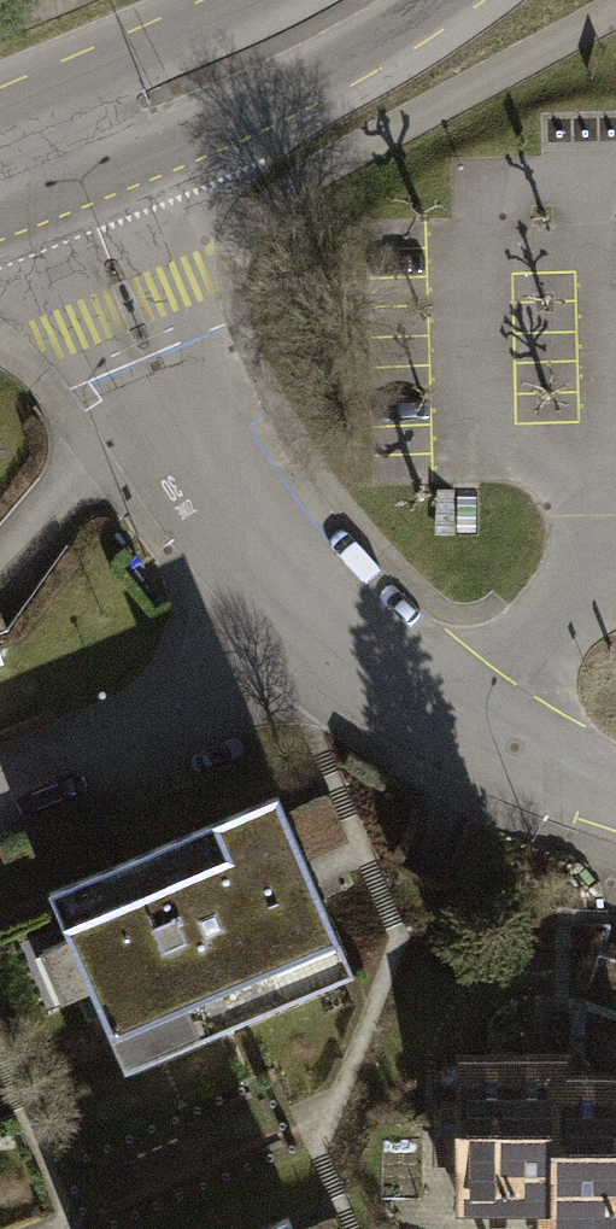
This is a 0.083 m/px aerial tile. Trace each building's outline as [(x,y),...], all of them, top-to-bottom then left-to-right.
[(277,796),(49,892),(101,1014),(138,999),(162,1056),(318,990),(293,932),(328,918),(277,796)] [(503,1202),(559,1201),(560,1084),(560,1066),(530,1066),(527,1059),(511,1059),(507,1066),(466,1066),(467,1109),(438,1110),(438,1158),(463,1158),(463,1190),(496,1189),(503,1202)] [(560,1084),(559,1201),(559,1219),(614,1218),(615,1216),(615,1084),(613,1084),(608,1077),(592,1078),(588,1084),(560,1084)] [(262,1228),(292,1228),(288,1218),(262,1228)]
